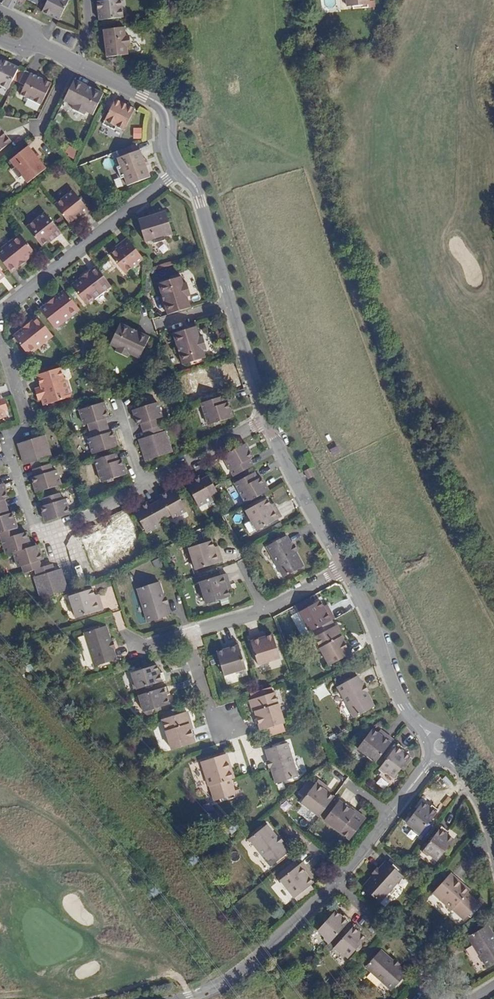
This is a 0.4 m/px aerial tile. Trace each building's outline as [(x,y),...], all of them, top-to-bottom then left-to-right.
[(77,2),(73,0),(56,0),(49,15),(66,24),(77,2)] [(123,18),(121,0),(112,0),(97,2),(99,21),(123,18)] [(125,27),(104,30),(107,57),(128,55),(127,47),(131,46),(129,35),(126,36),(125,27)] [(0,62),(0,85),(8,89),(19,67),(2,59),(0,62)] [(20,94),(41,105),(51,83),(25,70),(19,82),(25,85),(20,94)] [(74,79),(64,101),(74,106),(72,109),(84,115),(86,112),(93,115),(103,93),(74,79)] [(114,126),(124,130),(134,109),(115,99),(103,124),(112,129),(114,126)] [(0,128),(0,151),(11,142),(0,128)] [(46,168),(39,159),(35,155),(28,146),(10,161),(15,167),(12,169),(20,179),(23,177),(27,183),(46,168)] [(125,177),(128,185),(150,177),(140,150),(118,158),(120,165),(117,167),(121,179),(125,177)] [(55,205),(69,223),(76,218),(82,214),(83,215),(89,211),(73,190),(55,205)] [(176,234),(169,211),(139,220),(146,242),(153,241),(154,244),(167,240),(166,237),(176,234)] [(26,227),(41,246),(49,240),(54,236),(55,238),(61,233),(45,213),(26,227)] [(10,271),(34,252),(21,235),(3,250),(2,248),(0,249),(0,259),(10,271)] [(143,259),(127,238),(121,243),(123,245),(117,249),(110,255),(125,273),(143,259)] [(103,275),(97,268),(73,287),(85,303),(104,289),(105,291),(111,286),(103,275)] [(168,314),(191,307),(187,297),(191,296),(187,283),(183,284),(181,277),(158,284),(168,314)] [(79,309),(66,292),(41,311),(55,329),(62,324),(61,323),(79,309)] [(53,336),(39,318),(14,337),(27,354),(46,340),(47,342),(53,336)] [(195,323),(172,330),(182,361),(204,354),(202,346),(206,345),(202,332),(198,334),(195,323)] [(118,353),(130,359),(132,355),(139,359),(149,338),(120,324),(110,345),(120,350),(118,353)] [(64,379),(60,368),(37,375),(41,387),(41,388),(44,387),(45,391),(40,393),(42,399),(44,405),(70,397),(72,394),(67,381),(64,379)] [(191,378),(198,399),(219,393),(217,387),(222,385),(218,370),(191,378)] [(38,400),(42,399),(40,393),(45,391),(44,387),(41,388),(41,387),(35,389),(38,400)] [(226,406),(224,399),(201,406),(208,428),(235,419),(230,405),(226,406)] [(140,434),(160,428),(157,420),(161,419),(157,404),(130,412),(134,427),(138,426),(140,434)] [(103,421),(107,419),(103,406),(76,414),(80,428),(83,427),(85,434),(105,428),(103,421)] [(107,435),(105,428),(85,434),(87,440),(84,442),(88,456),(115,448),(110,434),(107,435)] [(162,434),(160,428),(140,434),(142,440),(137,441),(143,462),(172,454),(165,433),(162,434)] [(12,448),(18,467),(18,468),(25,466),(27,472),(45,466),(43,460),(46,459),(40,439),(12,448)] [(247,458),(251,457),(243,443),(220,456),(231,476),(251,465),(247,458)] [(115,462),(114,456),(90,463),(97,484),(124,476),(119,461),(115,462)] [(30,494),(33,493),(55,487),(51,473),(48,474),(45,466),(27,472),(29,479),(25,480),(30,494)] [(253,473),(233,484),(243,503),(266,490),(259,477),(256,479),(253,473)] [(215,494),(205,476),(199,480),(197,477),(183,485),(185,488),(195,507),(216,495),(215,494)] [(150,502),(159,519),(166,515),(168,518),(181,511),(172,495),(169,488),(155,496),(156,498),(150,502)] [(38,522),(64,515),(59,500),(55,501),(53,495),(35,500),(37,506),(34,507),(38,522)] [(270,511),(273,509),(267,499),(242,513),(254,533),(275,521),(272,515),(270,511)] [(152,523),(159,519),(150,502),(143,506),(141,503),(128,510),(131,515),(141,533),(154,526),(152,523)] [(127,539),(133,536),(124,519),(117,523),(115,519),(102,526),(105,533),(115,550),(128,542),(127,539)] [(24,547),(20,533),(9,537),(6,529),(0,531),(0,555),(3,554),(24,547)] [(72,537),(80,562),(102,556),(97,536),(96,534),(88,536),(88,533),(72,537)] [(284,537),(265,548),(282,578),(302,567),(284,537)] [(214,552),(213,548),(211,542),(187,550),(195,572),(222,563),(218,551),(214,552)] [(24,572),(31,570),(29,563),(34,561),(29,546),(24,547),(3,554),(7,569),(11,569),(13,575),(24,572)] [(58,589),(52,572),(45,574),(42,567),(31,570),(24,572),(27,579),(24,580),(29,598),(58,589)] [(225,588),(229,587),(225,575),(198,584),(205,606),(228,598),(226,592),(225,588)] [(134,591),(145,625),(167,617),(155,584),(134,591)] [(92,600),(91,595),(89,589),(66,596),(73,619),(100,610),(96,598),(92,600)] [(308,633),(333,620),(327,609),(324,611),(322,607),(319,601),(311,605),(308,598),(294,606),(298,613),(297,613),(308,633)] [(308,633),(297,613),(291,616),(302,637),(308,633)] [(109,662),(116,659),(105,626),(84,633),(95,666),(98,665),(100,670),(111,667),(109,662)] [(340,637),(341,634),(338,628),(334,627),(313,638),(328,666),(350,655),(343,642),(340,637)] [(263,638),(262,634),(250,638),(259,665),(281,658),(273,634),(267,637),(263,638)] [(227,649),(222,650),(216,652),(223,676),(245,669),(237,642),(225,645),(227,649)] [(156,676),(154,667),(128,674),(130,682),(129,685),(131,691),(162,683),(159,675),(156,676)] [(351,679),(332,690),(349,720),(369,710),(351,679)] [(166,695),(164,688),(133,697),(135,704),(138,705),(140,713),(141,713),(143,719),(151,716),(149,710),(166,705),(163,696),(166,695)] [(249,702),(251,709),(255,711),(256,715),(260,729),(272,726),(274,732),(283,729),(281,723),(283,722),(274,691),(251,699),(249,702)] [(187,725),(189,722),(186,714),(183,713),(181,713),(180,708),(160,713),(162,719),(160,720),(170,751),(193,743),(189,730),(187,725)] [(355,752),(373,766),(390,743),(381,736),(378,739),(375,737),(369,733),(355,752)] [(277,782),(298,775),(286,742),(265,749),(277,782)] [(390,782),(406,761),(398,756),(400,753),(394,748),(374,774),(380,778),(383,777),(390,782)] [(233,779),(225,754),(200,762),(208,787),(211,785),(215,798),(234,792),(230,780),(233,779)] [(319,781),(300,804),(318,818),(333,798),(328,794),(325,791),(327,788),(319,781)] [(352,814),(348,811),(336,802),(322,821),(347,841),(362,822),(361,818),(355,814),(352,814)] [(428,810),(421,804),(405,825),(411,830),(412,833),(417,838),(437,812),(430,807),(428,810)] [(291,853),(269,826),(251,840),(274,867),(291,853)] [(429,860),(435,865),(452,844),(444,838),(446,836),(440,831),(420,856),(425,860),(429,860)] [(384,859),(360,884),(377,900),(401,874),(384,859)] [(308,875),(311,872),(303,863),(281,881),(296,899),(315,884),(311,878),(308,875)] [(446,900),(464,918),(483,899),(464,881),(462,883),(453,874),(439,888),(448,897),(446,900)] [(324,939),(329,943),(351,920),(345,914),(343,916),(336,910),(318,930),(324,935),(324,939)] [(350,959),(368,939),(361,932),(363,930),(357,925),(335,949),(341,953),(344,953),(350,959)] [(486,967),(493,962),(493,937),(486,925),(467,937),(486,967)] [(454,935),(444,942),(449,950),(460,943),(454,935)] [(365,970),(391,993),(406,977),(380,953),(365,970)]
